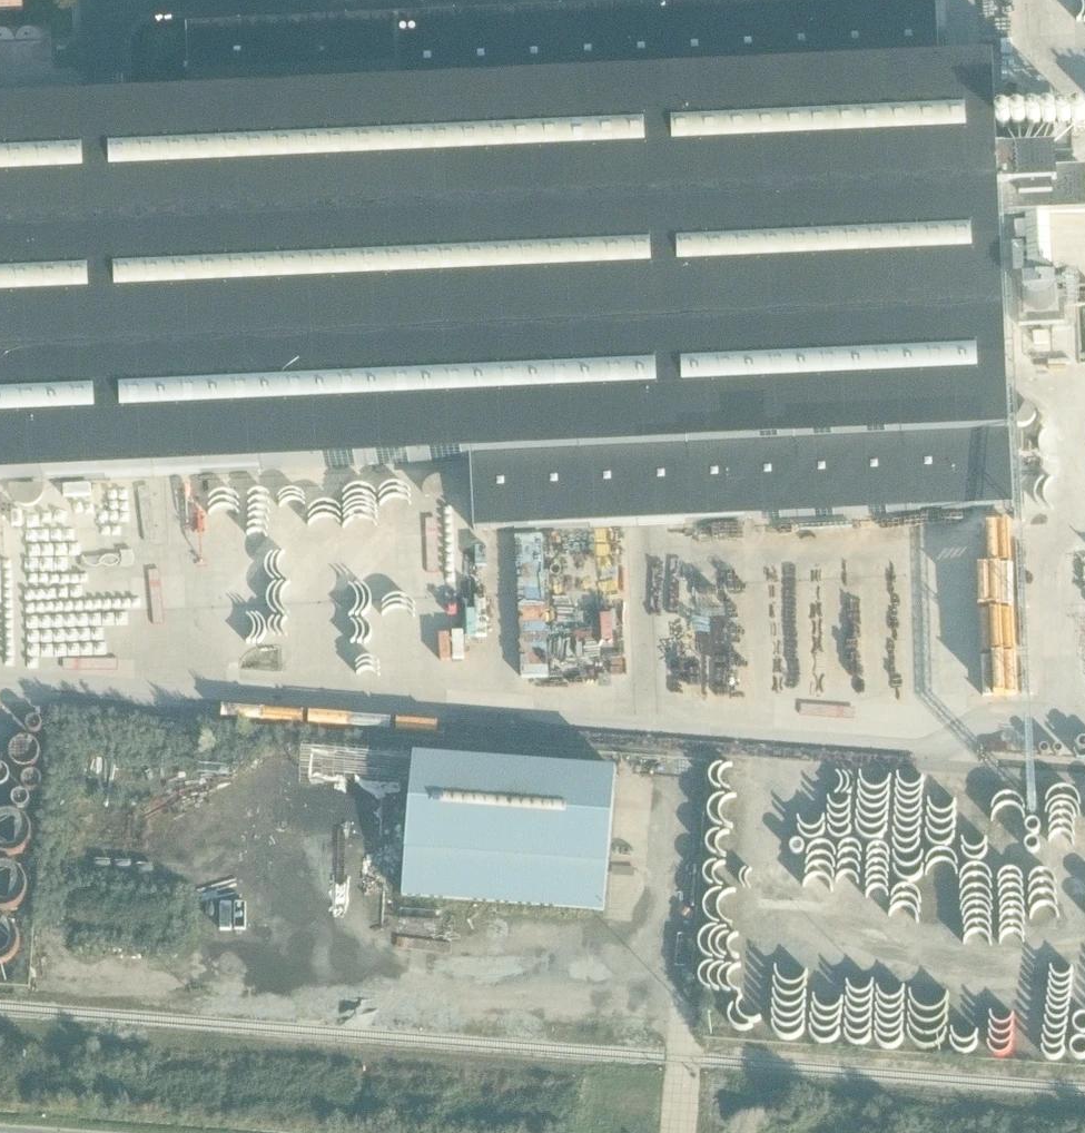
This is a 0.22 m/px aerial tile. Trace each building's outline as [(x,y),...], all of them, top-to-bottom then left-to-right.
[(0,110),(0,556),(6,556),(3,487),(475,463),(478,536),(1025,510),(1015,220),(1084,216),(1084,172),(1071,173),(1071,153),(1014,155),(1012,62),(948,65),(947,0),(825,0),(174,22),(175,98),(100,106),(0,110)] [(19,13),(19,0),(0,0),(0,14),(19,13)] [(488,612),(488,596),(475,596),(475,612),(488,612)] [(614,776),(409,759),(397,899),(603,916),(614,776)] [(1023,905),(1022,926),(1050,926),(1050,905),(1023,905)] [(770,976),(759,954),(739,965),(753,991),(762,986),(760,982),(770,976)]
